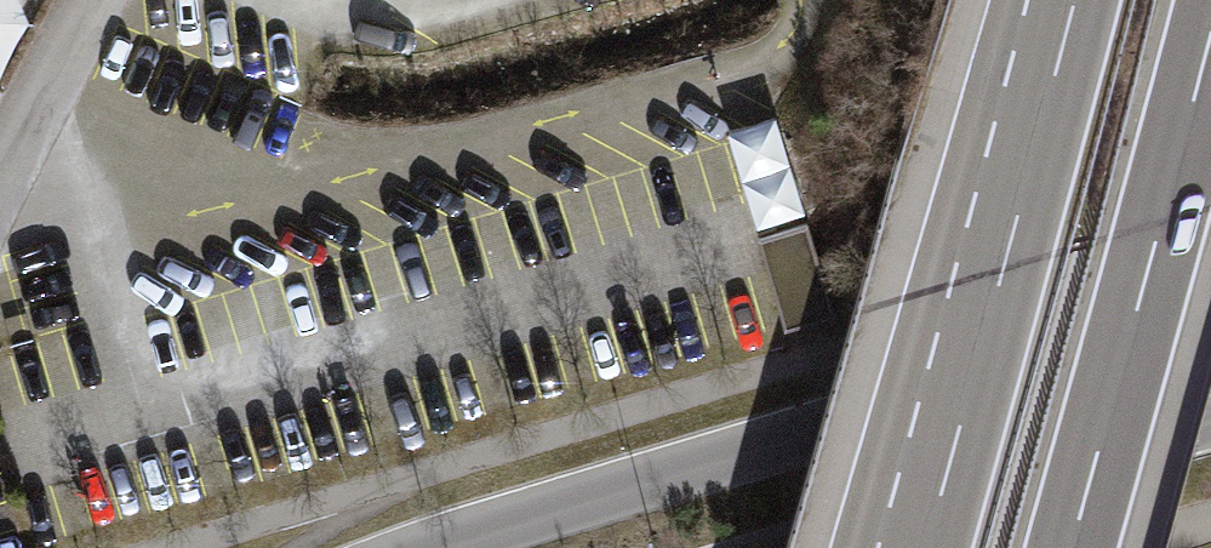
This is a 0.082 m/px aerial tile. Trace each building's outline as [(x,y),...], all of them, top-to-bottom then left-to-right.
[(810,221),(761,235),(787,326),(836,312),(810,221)]
